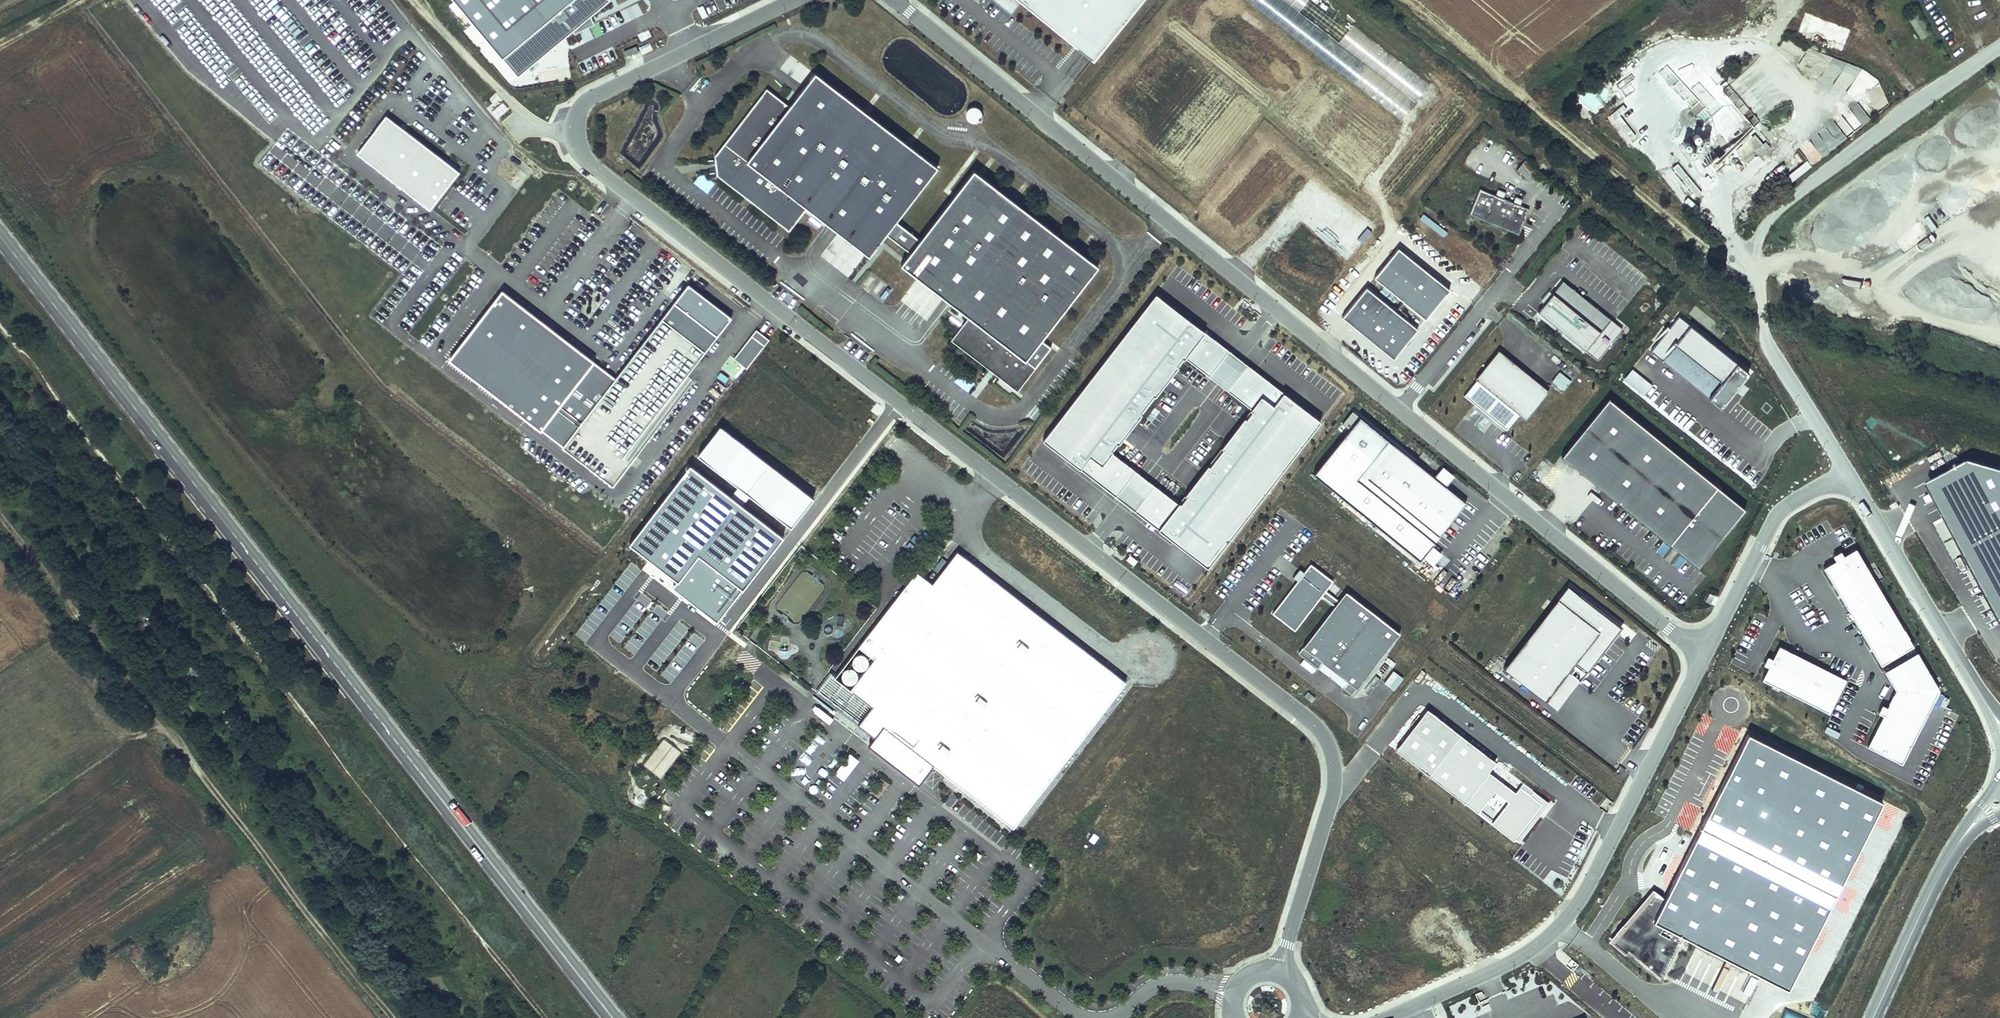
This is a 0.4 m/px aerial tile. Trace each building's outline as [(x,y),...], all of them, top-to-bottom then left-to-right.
[(611,1),(610,0),(453,0),(513,76),(611,1)] [(1142,0),(989,0),(1008,16),(1018,4),(1091,63),(1142,0)] [(1400,123),(1416,103),(1283,0),(1242,0),(1400,123)] [(1919,40),(1929,34),(1917,11),(1907,17),(1919,40)] [(626,60),(638,55),(635,50),(623,55),(626,60)] [(1890,93),(1860,71),(1859,72),(1847,63),(1844,67),(1857,76),(1844,93),(1874,115),(1890,93)] [(553,75),(555,81),(567,78),(565,72),(553,75)] [(936,168),(813,73),(787,106),(763,88),(711,147),(715,176),(787,232),(805,209),(867,257),(884,235),(908,253),(898,265),(967,318),(949,341),(1016,393),(1050,349),(1039,341),(1097,268),(972,171),(918,241),(894,222),(936,168)] [(1729,83),(1723,85),(1726,95),(1732,93),(1729,83)] [(1710,105),(1700,115),(1704,119),(1719,104),(1699,85),(1694,90),(1710,105)] [(1595,96),(1585,105),(1594,115),(1604,105),(1595,96)] [(969,105),(965,120),(977,123),(982,109),(969,105)] [(457,173),(385,116),(356,152),(428,209),(457,173)] [(1752,133),(1736,150),(1748,162),(1764,144),(1752,133)] [(1516,170),(1526,178),(1535,168),(1524,159),(1516,170)] [(1700,200),(1706,195),(1677,164),(1671,169),(1700,200)] [(1517,236),(1528,210),(1519,207),(1521,201),(1514,198),(1511,204),(1502,200),(1504,194),(1496,190),(1494,197),(1478,190),(1467,215),(1517,236)] [(1423,213),(1415,224),(1438,243),(1447,232),(1423,213)] [(1372,273),(1423,315),(1446,286),(1396,246),(1372,273)] [(871,274),(863,287),(869,290),(877,278),(871,274)] [(1609,321),(1561,282),(1536,313),(1584,352),(1609,321)] [(1415,330),(1365,289),(1341,318),(1392,359),(1415,330)] [(624,460),(681,386),(705,354),(663,322),(616,382),(502,295),(450,364),(614,488),(632,466),(624,460)] [(1177,313),(1155,295),(1041,442),(1054,452),(1055,450),(1116,498),(1125,486),(1126,487),(1136,474),(1110,455),(1109,453),(1182,359),(1184,360),(1209,379),(1219,367),(1218,366),(1227,354),(1176,314),(1177,313)] [(1308,414),(1177,313),(1176,314),(1227,354),(1218,366),(1219,367),(1209,379),(1224,391),(1234,379),(1236,380),(1245,368),(1307,416),(1308,414)] [(1677,316),(1649,352),(1723,408),(1750,372),(1677,316)] [(1936,317),(1934,322),(1951,326),(1953,321),(1936,317)] [(747,372),(769,342),(756,332),(733,361),(747,372)] [(1548,391),(1498,351),(1473,380),(1475,382),(1463,397),(1505,431),(1518,416),(1524,421),(1548,391)] [(1182,359),(1109,453),(1110,455),(1184,360),(1182,359)] [(1307,416),(1245,368),(1236,380),(1234,379),(1224,391),(1250,411),(1251,412),(1178,506),(1177,505),(1152,485),(1142,498),(1143,499),(1134,511),(1185,550),(1184,552),(1206,569),(1320,423),(1308,414),(1307,416)] [(1559,371),(1551,381),(1563,391),(1571,381),(1559,371)] [(1743,510),(1607,399),(1560,457),(1672,549),(1674,547),(1696,565),(1711,547),(1713,549),(1743,510)] [(1251,412),(1250,411),(1177,505),(1178,506),(1251,412)] [(1357,482),(1434,543),(1464,505),(1388,443),(1357,482)] [(1055,450),(1054,452),(1184,552),(1185,550),(1134,511),(1143,499),(1142,498),(1152,485),(1136,474),(1126,487),(1125,486),(1116,498),(1055,450)] [(680,580),(674,588),(719,620),(782,537),(698,476),(641,553),(680,580)] [(1886,489),(1890,503),(1902,499),(1898,485),(1886,489)] [(1842,557),(1839,552),(1832,556),(1835,560),(1822,568),(1880,666),(1913,647),(1855,550),(1842,557)] [(936,768),(1017,830),(1129,685),(960,554),(933,589),(918,577),(838,680),(879,712),(866,730),(882,743),(928,778),(936,768)] [(1270,610),(1294,627),(1331,579),(1308,563),(1270,610)] [(800,569),(777,608),(802,623),(825,584),(800,569)] [(1444,587),(1451,577),(1442,571),(1435,580),(1444,587)] [(1300,645),(1356,686),(1398,630),(1343,588),(1300,645)] [(1579,682),(1614,636),(1602,627),(1608,619),(1566,588),(1502,670),(1545,703),(1567,673),(1579,682)] [(599,613),(610,602),(599,591),(588,602),(599,613)] [(1710,604),(1714,595),(1709,592),(1705,601),(1710,604)] [(1620,629),(1608,619),(1602,627),(1614,636),(1620,629)] [(568,650),(580,656),(586,643),(573,637),(568,650)] [(1845,680),(1778,646),(1771,659),(1766,657),(1763,664),(1767,667),(1761,680),(1828,714),(1845,680)] [(1922,663),(1894,683),(1901,699),(1873,752),(1904,771),(1943,697),(1922,663)] [(646,677),(657,684),(665,671),(654,664),(646,677)] [(1556,711),(1579,682),(1567,673),(1545,703),(1556,711)] [(838,680),(834,677),(821,695),(866,730),(879,712),(838,680)] [(1316,697),(1308,692),(1305,696),(1312,702),(1316,697)] [(617,708),(629,718),(639,706),(628,697),(617,708)] [(554,715),(549,721),(562,733),(567,727),(554,715)] [(1495,764),(1459,736),(1428,777),(1477,815),(1494,793),(1507,804),(1490,825),(1513,843),(1514,841),(1541,806),(1519,789),(1514,795),(1487,774),(1495,764)] [(1883,804),(1749,736),(1664,901),(1654,921),(1682,936),(1787,990),(1883,804)] [(664,738),(642,764),(660,779),(681,753),(664,738)] [(928,778),(882,743),(876,750),(922,786),(928,778)] [(834,774),(843,781),(859,760),(849,753),(834,774)] [(550,781),(562,791),(571,780),(560,770),(550,781)] [(1548,805),(1522,785),(1519,789),(1541,806),(1514,841),(1518,844),(1548,805)] [(873,787),(868,799),(875,803),(881,791),(873,787)] [(1658,983),(1682,936),(1654,921),(1664,901),(1654,896),(1650,904),(1647,902),(1611,943),(1658,983)]
